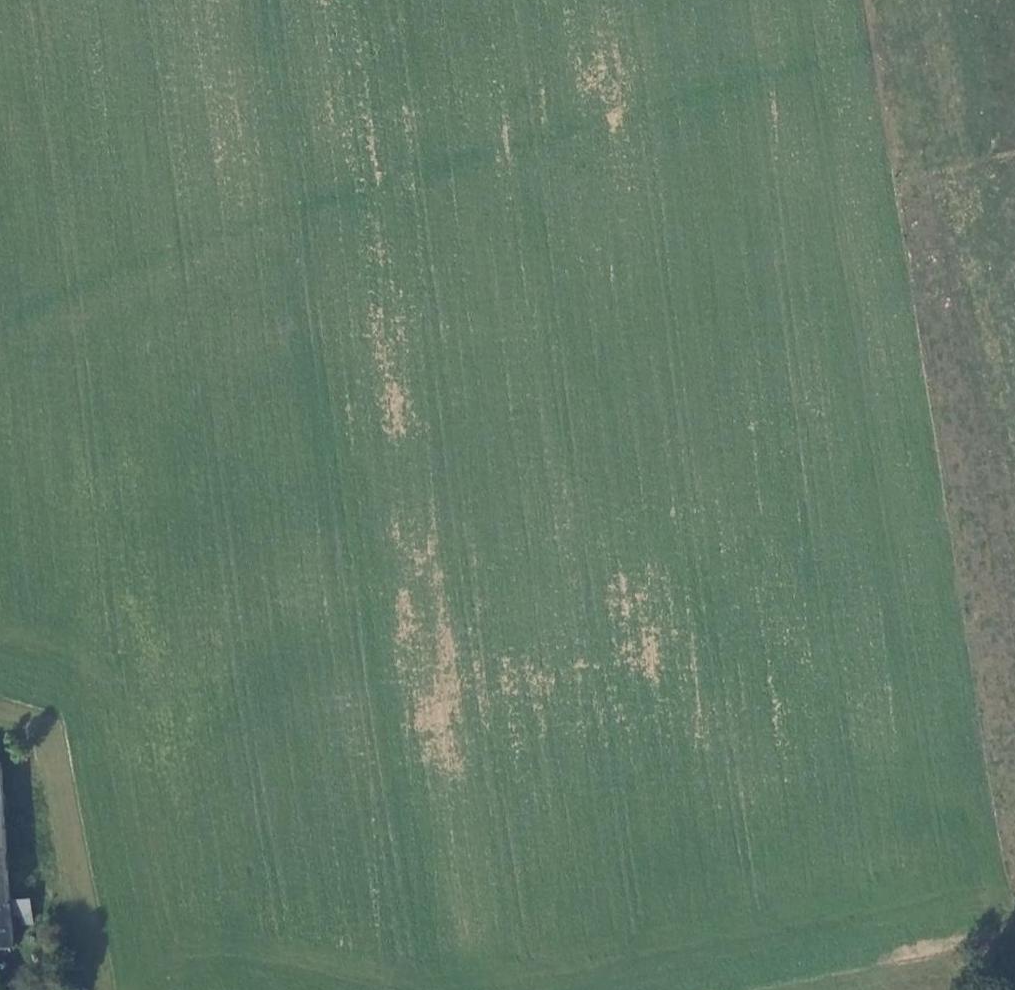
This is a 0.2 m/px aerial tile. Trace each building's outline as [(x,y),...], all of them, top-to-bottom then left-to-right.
[(15,946),(14,917),(33,916),(33,900),(13,901),(4,762),(0,762),(0,948),(15,946)]
